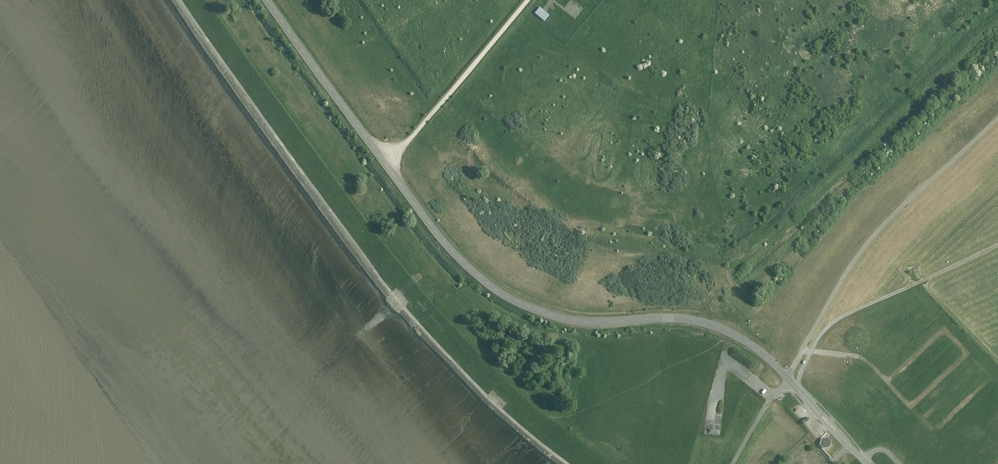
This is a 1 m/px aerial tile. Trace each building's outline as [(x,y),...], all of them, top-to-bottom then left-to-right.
[(541,7),(536,13),(545,21),(550,15),(541,7)] [(832,445),(828,441),(822,442),(821,447),(825,452),(830,450),(832,445)]
